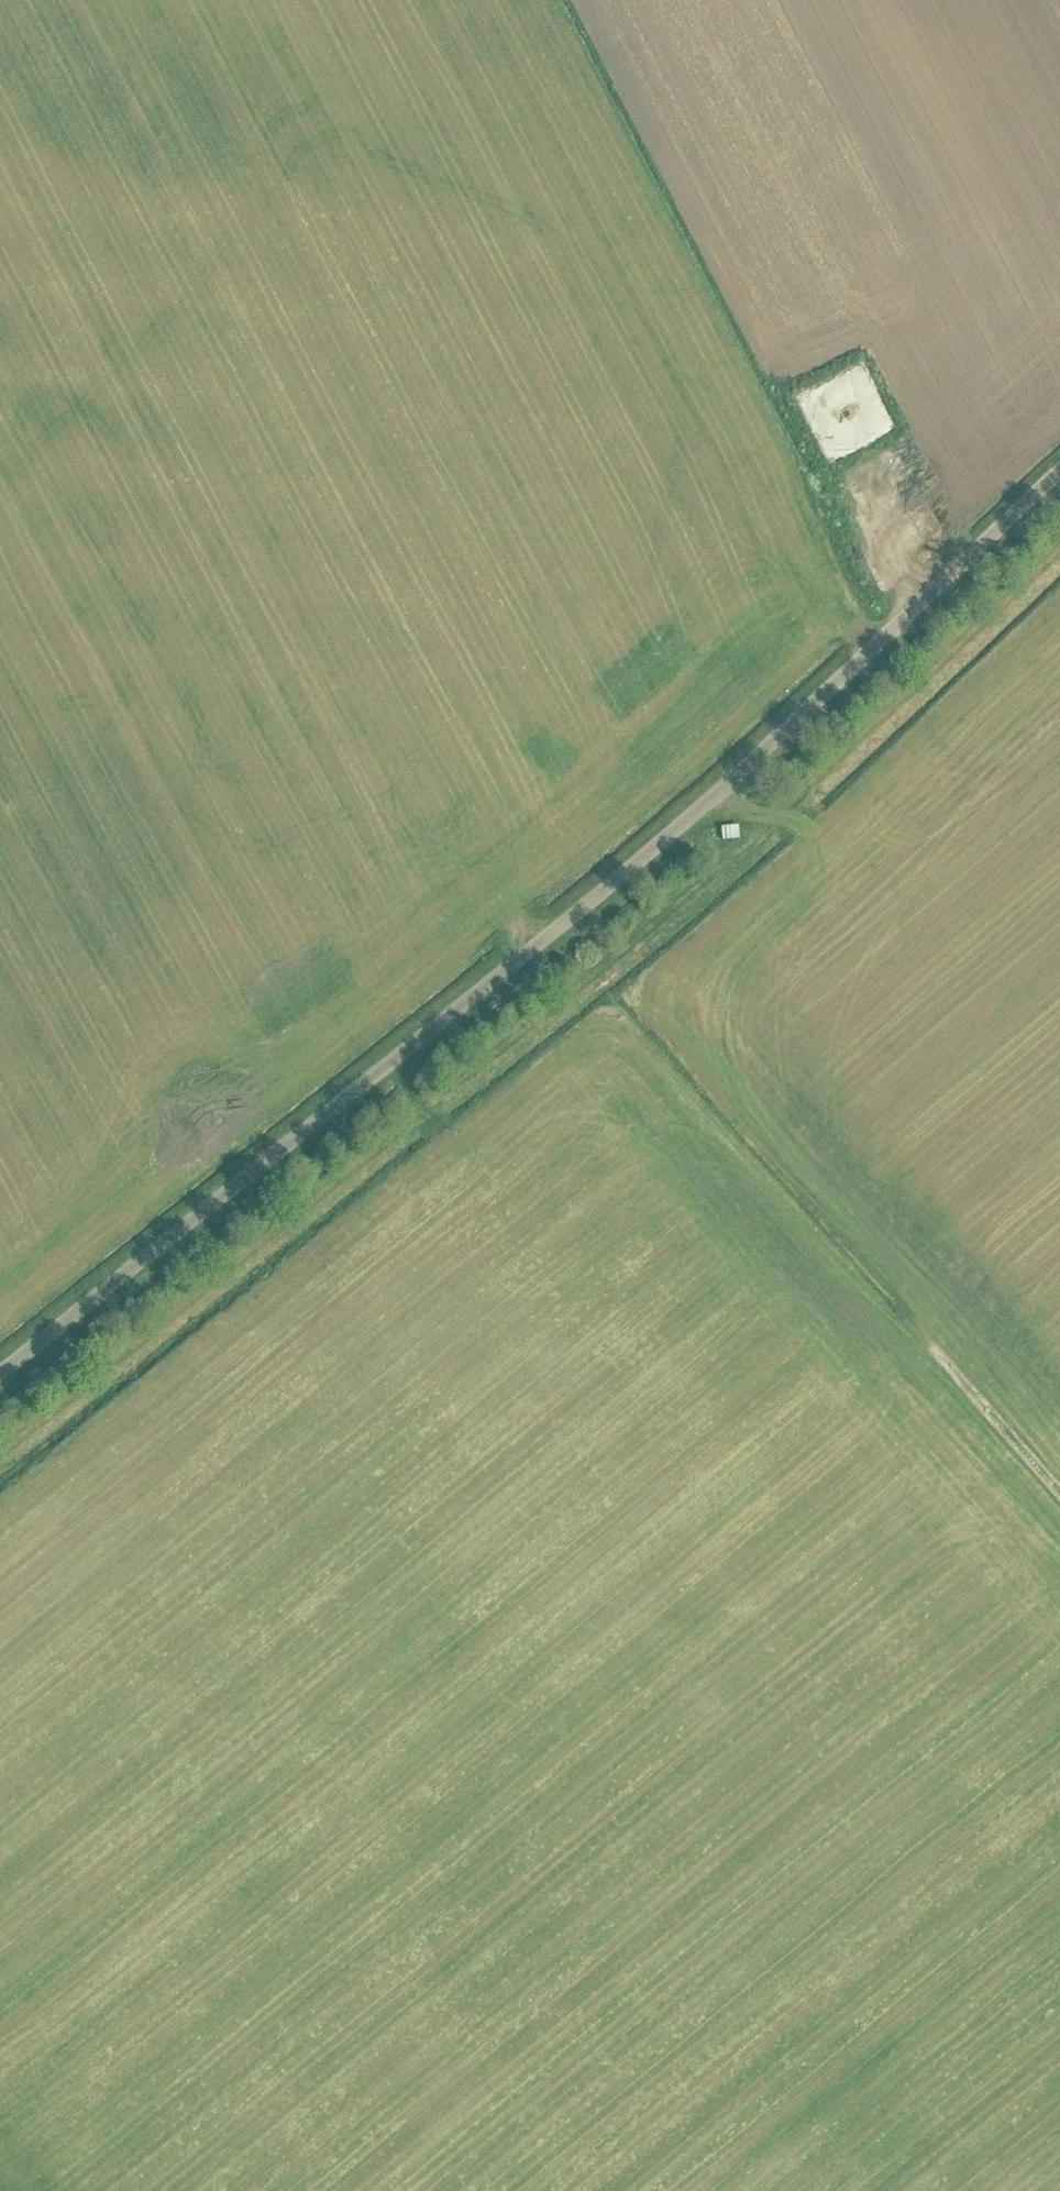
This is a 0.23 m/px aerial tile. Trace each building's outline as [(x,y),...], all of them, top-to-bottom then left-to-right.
[(738,840),(756,836),(753,822),(735,825),(738,840)]
